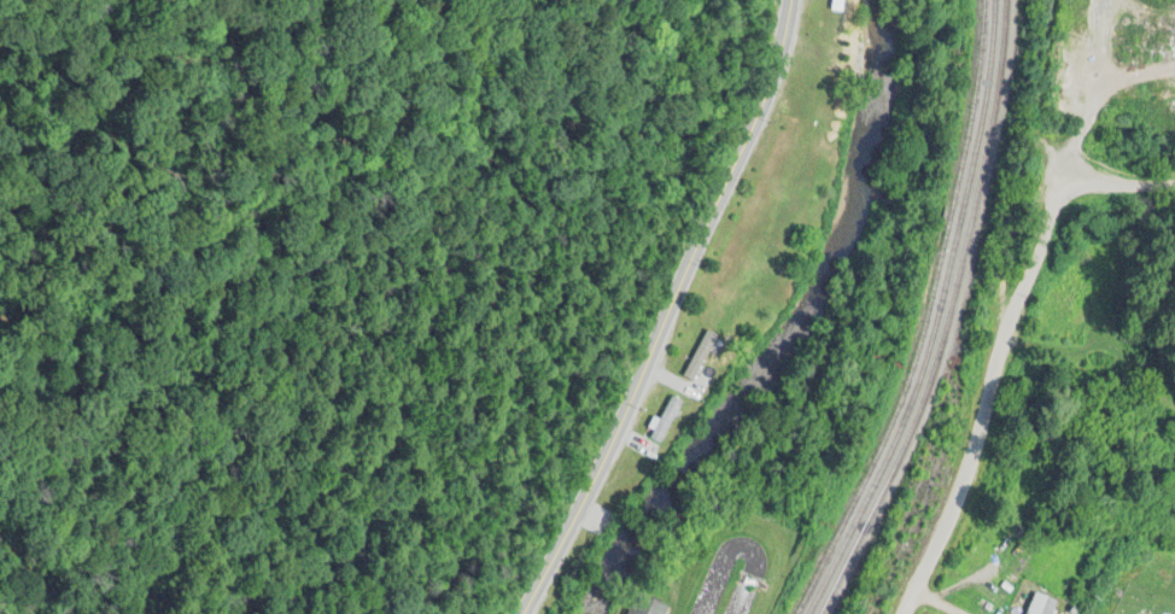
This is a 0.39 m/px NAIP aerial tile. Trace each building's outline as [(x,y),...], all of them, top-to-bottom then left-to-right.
[(1059,604),(1055,613),(1026,613),(1036,593),(1059,604)] [(667,606),(635,595),(628,613),(664,613),(667,606)]
